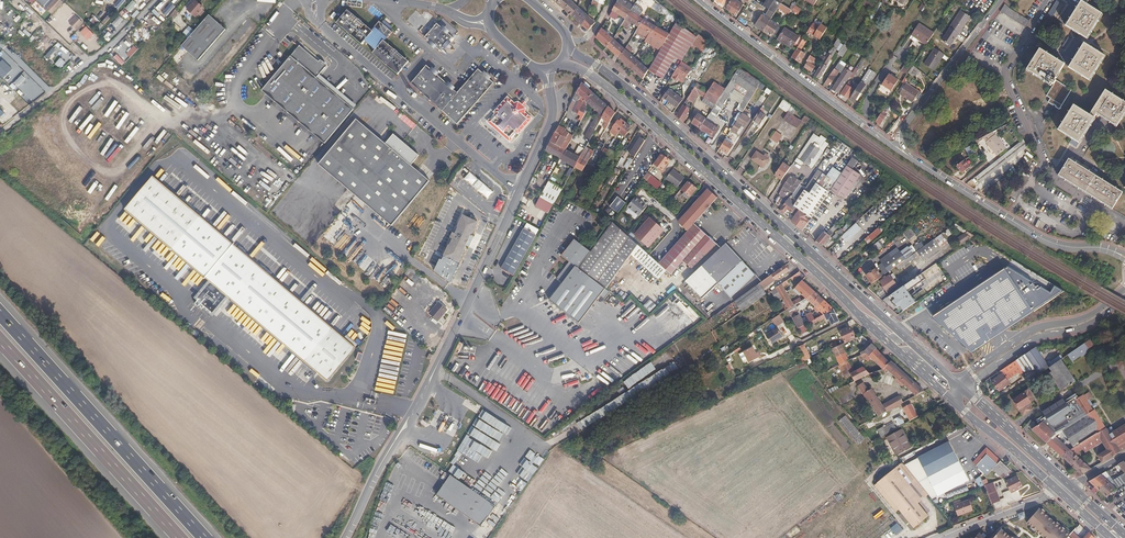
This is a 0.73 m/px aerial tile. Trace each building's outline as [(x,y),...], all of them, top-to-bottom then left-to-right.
[(23,8),(14,0),(10,4),(19,12),(23,8)] [(62,0),(51,0),(43,8),(51,16),(65,3),(62,0)] [(114,5),(118,9),(125,0),(119,0),(114,5)] [(125,8),(129,12),(137,3),(134,0),(133,0),(125,8)] [(175,0),(168,8),(171,11),(178,3),(175,0)] [(203,8),(195,0),(187,9),(196,16),(203,8)] [(569,0),(559,0),(557,3),(571,15),(578,7),(569,0)] [(631,10),(634,5),(625,0),(618,0),(617,2),(631,10)] [(733,0),(729,0),(728,2),(730,3),(725,10),(734,15),(735,14),(736,15),(742,6),(733,0)] [(761,8),(768,12),(773,16),(779,8),(781,3),(775,0),(766,0),(761,8)] [(1065,25),(1086,38),(1102,13),(1100,12),(1096,9),(1087,3),(1082,0),(1080,0),(1065,25)] [(31,6),(41,15),(45,11),(35,1),(31,6)] [(626,18),(631,10),(617,2),(609,15),(615,18),(618,14),(626,18)] [(666,8),(659,2),(657,5),(664,11),(666,8)] [(1061,4),(1056,2),(1044,20),(1049,23),(1051,20),(1061,4)] [(779,8),(780,9),(789,14),(790,13),(792,10),(792,9),(784,5),(781,3),(779,8)] [(999,12),(1026,28),(1031,21),(1030,20),(1024,17),(1012,9),(1010,8),(1005,5),(1004,4),(999,12)] [(800,8),(795,5),(792,9),(792,10),(797,14),(800,8)] [(582,10),(578,7),(571,15),(582,24),(589,16),(582,10)] [(773,21),(780,9),(779,8),(773,16),(771,20),(773,21)] [(137,10),(132,16),(134,18),(140,12),(137,10)] [(639,26),(644,18),(643,17),(631,10),(626,18),(631,21),(639,26)] [(357,19),(347,11),(336,24),(347,33),(347,34),(349,36),(350,36),(361,45),(365,40),(372,32),(362,24),(362,23),(358,20),(357,19)] [(771,20),(773,16),(768,12),(766,15),(763,20),(769,23),(771,20)] [(224,29),(209,14),(200,24),(187,39),(181,45),(197,59),(224,29)] [(951,30),(952,31),(960,36),(962,37),(964,34),(963,34),(973,21),(963,14),(951,30)] [(84,23),(75,15),(67,24),(76,31),(84,23)] [(108,15),(102,22),(105,25),(111,18),(108,15)] [(119,15),(112,24),(116,28),(124,19),(119,15)] [(101,21),(95,16),(89,22),(95,27),(101,21)] [(596,22),(589,16),(582,24),(589,30),(596,22)] [(628,27),(631,21),(626,18),(622,24),(628,27)] [(650,33),(656,24),(644,18),(639,26),(650,33)] [(764,31),(769,23),(763,20),(761,18),(755,26),(764,31)] [(769,23),(764,31),(771,36),(778,25),(773,21),(771,20),(769,23)] [(696,39),(697,37),(677,21),(674,26),(673,28),(687,36),(675,56),(682,60),(690,47),(696,39)] [(381,24),(379,22),(373,28),(375,29),(385,38),(387,39),(392,33),(389,31),(381,24)] [(391,29),(383,22),(381,24),(389,31),(391,29)] [(825,31),(813,23),(811,26),(807,32),(820,40),(820,39),(825,31)] [(650,33),(639,26),(635,33),(636,34),(637,33),(647,38),(646,40),(659,48),(660,49),(670,32),(656,24),(650,33)] [(436,26),(436,25),(424,38),(439,52),(451,39),(436,26)] [(936,35),(922,25),(914,37),(920,40),(928,46),(929,45),(936,35)] [(96,33),(85,26),(79,33),(88,42),(96,33)] [(596,37),(607,46),(613,37),(601,27),(596,37)] [(108,28),(102,34),(109,42),(116,35),(108,28)] [(651,65),(649,69),(648,70),(663,78),(675,56),(687,36),(673,28),(670,32),(660,49),(651,65)] [(385,38),(375,29),(372,32),(365,40),(376,49),(383,41),(385,38)] [(799,38),(786,29),(779,39),(793,48),(799,38)] [(960,36),(952,31),(943,43),(951,49),(960,36)] [(697,37),(696,39),(690,47),(693,49),(696,47),(703,51),(706,46),(709,42),(699,34),(697,37)] [(129,47),(133,43),(127,37),(123,41),(129,47)] [(613,37),(607,46),(620,58),(625,48),(615,39),(613,37)] [(1069,39),(1067,37),(1061,47),(1064,49),(1065,50),(1071,40),(1069,39)] [(806,42),(803,39),(791,58),(800,63),(805,54),(801,51),(806,42)] [(853,42),(848,39),(842,48),(846,51),(849,47),(853,42)] [(393,50),(383,41),(376,49),(371,54),(383,64),(382,64),(386,67),(395,75),(396,76),(408,63),(397,54),(398,53),(394,50),(393,50)] [(451,53),(456,46),(452,43),(447,50),(451,53)] [(1104,56),(1084,43),(1078,54),(1069,67),(1090,79),(1104,56)] [(134,45),(127,54),(131,58),(139,49),(134,45)] [(301,47),(299,46),(294,52),(289,58),(267,84),(262,89),(262,91),(262,92),(265,95),(310,133),(319,141),(324,145),(353,110),(316,79),(325,68),(301,47)] [(1064,63),(1039,47),(1029,63),(1026,69),(1035,75),(1051,86),(1052,84),(1064,63)] [(625,48),(620,58),(643,78),(648,70),(649,69),(645,65),(630,53),(625,48)] [(650,64),(651,65),(660,49),(659,48),(650,64)] [(946,57),(936,50),(926,66),(935,73),(946,57)] [(107,55),(96,65),(98,67),(100,69),(111,60),(107,55)] [(998,73),(969,55),(965,62),(994,80),(998,73)] [(60,68),(65,62),(60,58),(55,64),(60,68)] [(1,59),(0,61),(0,77),(2,79),(12,69),(1,59)] [(812,61),(808,59),(804,65),(805,65),(804,67),(812,71),(815,66),(811,64),(812,61)] [(828,67),(822,63),(815,75),(820,79),(828,67)] [(686,77),(687,75),(691,70),(680,64),(673,73),(677,75),(675,77),(678,79),(679,77),(684,80),(686,77)] [(842,73),(843,71),(845,68),(839,64),(835,69),(839,72),(842,73)] [(98,67),(94,65),(88,76),(92,78),(98,67)] [(175,76),(177,73),(167,67),(165,70),(175,76)] [(909,74),(915,78),(920,71),(914,67),(909,74)] [(456,95),(426,68),(410,85),(456,127),(459,123),(493,86),(492,85),(477,72),(456,95)] [(835,69),(834,68),(824,84),(828,86),(829,85),(830,86),(839,72),(835,69)] [(726,88),(716,104),(711,111),(710,113),(716,117),(719,113),(718,112),(720,108),(721,109),(734,90),(744,97),(736,109),(741,113),(760,83),(739,69),(726,88)] [(164,71),(148,88),(161,101),(170,91),(162,83),(169,76),(164,71)] [(846,74),(843,71),(842,73),(839,77),(839,78),(844,81),(848,75),(846,74)] [(899,80),(889,73),(881,85),(891,91),(899,80)] [(25,79),(21,74),(13,82),(18,87),(25,79)] [(130,86),(134,81),(126,74),(122,78),(130,86)] [(89,80),(85,75),(76,83),(80,88),(89,80)] [(374,82),(368,77),(366,80),(372,86),(374,82)] [(698,83),(694,89),(699,93),(714,103),(716,104),(726,88),(709,78),(703,86),(698,83)] [(844,81),(839,78),(833,88),(837,91),(844,81)] [(1072,89),(1055,79),(1052,84),(1053,84),(1050,89),(1046,96),(1050,98),(1047,102),(1053,106),(1054,105),(1056,106),(1055,107),(1059,109),(1072,89)] [(171,81),(168,84),(175,92),(179,89),(171,81)] [(866,84),(861,81),(849,99),(854,102),(866,84)] [(581,96),(587,101),(593,93),(582,83),(572,100),(576,103),(581,96)] [(902,96),(909,86),(907,84),(899,94),(902,96)] [(849,86),(847,85),(841,93),(841,94),(840,96),(843,97),(844,95),(848,98),(854,90),(851,88),(852,87),(850,86),(849,86)] [(909,86),(902,96),(912,103),(919,94),(909,86)] [(663,96),(670,101),(676,93),(668,88),(663,96)] [(699,93),(694,89),(688,98),(693,101),(693,102),(699,93)] [(1094,117),(1097,113),(1117,125),(1124,114),(1124,113),(1124,101),(1105,89),(1092,109),(1092,110),(1089,114),(1094,117)] [(602,118),(608,107),(593,93),(587,101),(591,105),(598,112),(591,126),(596,129),(596,128),(602,118)] [(683,98),(676,93),(670,101),(678,106),(683,98)] [(692,108),(693,102),(693,101),(688,98),(685,103),(692,108)] [(508,143),(512,139),(515,142),(518,138),(517,137),(531,122),(524,116),(525,112),(518,105),(513,106),(507,100),(493,115),(495,117),(488,124),(508,143)] [(588,110),(591,105),(587,101),(583,107),(588,110)] [(778,108),(787,113),(791,106),(783,101),(778,108)] [(986,104),(975,110),(982,125),(995,119),(986,104)] [(1089,114),(1073,104),(1061,124),(1058,128),(1059,129),(1071,137),(1080,142),(1094,117),(1089,114)] [(615,113),(608,107),(602,118),(605,120),(604,122),(608,126),(615,113)] [(686,112),(682,107),(676,116),(683,122),(687,117),(684,114),(686,112)] [(762,114),(759,112),(753,121),(760,126),(766,117),(762,114)] [(802,121),(788,112),(783,120),(797,129),(802,121)] [(887,115),(883,112),(876,122),(881,125),(887,115)] [(971,112),(958,118),(965,134),(979,127),(971,112)] [(700,129),(705,121),(706,120),(697,114),(692,123),(700,129)] [(731,129),(736,132),(741,125),(746,128),(751,120),(746,117),(744,119),(739,116),(731,129)] [(720,126),(723,122),(717,118),(714,122),(720,126)] [(406,123),(412,129),(416,125),(410,119),(406,123)] [(317,166),(361,203),(391,227),(429,182),(410,166),(416,160),(415,153),(397,137),(391,138),(385,145),(356,121),(317,166)] [(619,132),(625,124),(621,121),(619,123),(618,122),(613,128),(618,133),(619,132)] [(705,121),(700,129),(714,138),(719,130),(705,121)] [(629,128),(625,124),(619,132),(618,133),(624,137),(629,131),(628,130),(629,128)] [(752,136),(757,126),(752,124),(748,133),(752,136)] [(570,132),(559,126),(546,151),(561,159),(566,150),(563,148),(569,138),(570,134),(570,132)] [(783,136),(776,131),(770,138),(778,143),(783,136)] [(1006,148),(993,131),(982,137),(991,148),(992,148),(998,155),(1006,148)] [(819,137),(813,133),(802,149),(796,158),(801,161),(811,168),(828,144),(825,141),(826,139),(820,135),(819,137)] [(618,139),(616,137),(610,148),(613,150),(618,139)] [(645,141),(640,137),(630,154),(634,157),(645,141)] [(1080,142),(1071,137),(1067,143),(1076,148),(1080,142)] [(563,148),(566,150),(572,140),(569,138),(563,148)] [(732,144),(725,139),(719,148),(727,153),(732,144)] [(605,145),(599,141),(595,149),(601,152),(605,145)] [(658,151),(649,144),(641,154),(642,155),(639,158),(647,164),(650,161),(658,151)] [(976,151),(972,145),(965,148),(969,155),(976,151)] [(580,158),(585,149),(580,146),(575,155),(580,158)] [(592,154),(593,152),(586,148),(585,149),(580,158),(588,162),(592,154)] [(593,152),(592,154),(604,160),(605,158),(607,156),(603,153),(601,152),(595,149),(593,152)] [(575,167),(580,158),(575,155),(566,150),(561,159),(575,167)] [(769,160),(757,151),(752,158),(764,167),(769,160)] [(670,161),(661,154),(654,164),(653,164),(643,178),(647,181),(651,176),(649,175),(656,165),(662,170),(670,161)] [(621,168),(626,159),(622,157),(617,166),(621,168)] [(588,162),(580,158),(575,167),(583,172),(588,162)] [(632,161),(629,158),(624,166),(627,169),(628,167),(632,161)] [(858,163),(852,159),(842,173),(830,191),(844,201),(860,176),(852,171),(858,163)] [(1085,168),(1070,159),(1067,163),(1060,175),(1071,182),(1097,198),(1113,208),(1123,192),(1085,168)] [(970,166),(964,160),(957,166),(962,173),(970,166)] [(782,179),(790,167),(783,162),(774,175),(782,179)] [(822,173),(816,183),(829,192),(830,191),(842,173),(832,167),(826,176),(822,173)] [(684,178),(673,169),(669,174),(665,179),(677,188),(684,178)] [(1033,173),(1026,169),(1010,195),(1017,199),(1033,173)] [(91,171),(85,176),(89,181),(95,177),(91,171)] [(468,183),(475,176),(470,172),(464,179),(468,183)] [(475,176),(468,183),(473,187),(479,180),(475,176)] [(657,181),(651,176),(647,181),(653,186),(657,181)] [(327,380),(355,347),(152,177),(124,211),(210,282),(197,298),(199,300),(197,302),(197,304),(197,305),(198,306),(199,307),(200,306),(202,304),(213,313),(228,296),(316,371),(327,380)] [(791,179),(788,177),(783,186),(791,192),(797,184),(794,182),(796,179),(792,177),(791,179)] [(484,184),(479,180),(473,187),(478,191),(484,184)] [(661,185),(657,181),(653,186),(657,190),(661,185)] [(696,188),(688,181),(681,190),(684,192),(689,197),(696,188)] [(798,209),(798,210),(795,213),(791,220),(803,231),(821,204),(829,192),(816,183),(810,193),(805,189),(794,206),(798,209)] [(478,191),(482,195),(489,188),(484,184),(478,191)] [(560,195),(546,187),(540,198),(535,207),(549,215),(554,206),(560,195)] [(489,188),(482,195),(487,199),(493,192),(489,188)] [(717,198),(708,190),(704,195),(713,203),(717,198)] [(713,203),(704,195),(696,204),(705,212),(713,203)] [(639,201),(635,197),(627,207),(639,216),(647,207),(643,203),(639,200),(639,201)] [(505,202),(498,199),(494,209),(501,213),(505,202)] [(286,202),(283,200),(271,213),(274,215),(286,202)] [(795,213),(798,210),(793,206),(794,204),(793,203),(792,205),(788,201),(786,200),(780,210),(783,213),(787,208),(792,212),(792,211),(795,213)] [(1090,205),(1081,200),(1078,206),(1086,211),(1090,205)] [(359,211),(348,203),(323,235),(335,244),(359,211)] [(705,212),(696,204),(692,209),(700,217),(705,212)] [(700,217),(692,209),(687,214),(695,222),(700,217)] [(694,223),(687,216),(678,225),(686,233),(694,223)] [(475,225),(461,217),(456,229),(457,229),(453,236),(451,235),(449,239),(451,240),(447,248),(446,247),(441,258),(456,265),(461,254),(460,253),(469,235),(470,235),(475,225)] [(663,230),(650,218),(635,235),(648,246),(663,230)] [(1099,222),(1092,218),(1086,228),(1093,232),(1099,222)] [(627,250),(634,242),(627,235),(612,222),(603,233),(596,244),(625,267),(634,257),(627,250)] [(682,263),(707,235),(694,223),(686,233),(669,252),(682,263)] [(856,223),(855,223),(858,226),(855,228),(853,226),(845,233),(841,236),(846,242),(861,229),(856,223)] [(917,234),(911,226),(904,231),(910,239),(917,234)] [(537,235),(525,228),(501,269),(514,276),(537,235)] [(830,232),(826,228),(816,240),(822,245),(832,234),(830,232)] [(881,233),(878,228),(864,240),(868,244),(881,233)] [(969,240),(964,234),(955,240),(960,247),(969,240)] [(686,262),(689,265),(692,261),(698,266),(717,244),(707,235),(682,263),(672,274),(674,276),(686,262)] [(836,241),(833,238),(828,243),(831,247),(837,242),(836,241)] [(889,242),(886,238),(875,246),(879,250),(889,242)] [(590,252),(574,239),(562,255),(569,262),(557,278),(563,282),(549,300),(579,323),(600,296),(605,300),(611,292),(605,288),(579,268),(587,256),(590,252)] [(917,251),(920,254),(924,260),(940,249),(933,240),(917,251)] [(649,255),(634,242),(627,250),(634,257),(651,272),(658,264),(649,255)] [(756,275),(726,243),(690,277),(706,295),(719,283),(732,297),(756,275)] [(625,267),(596,244),(590,252),(587,256),(579,268),(605,288),(614,278),(625,267)] [(872,283),(897,266),(906,259),(907,258),(905,256),(902,251),(900,248),(881,261),(888,270),(880,275),(876,268),(866,275),(872,283)] [(917,251),(907,258),(906,259),(908,262),(920,254),(917,251)] [(672,274),(682,263),(669,252),(660,262),(672,274)] [(377,263),(364,253),(356,263),(368,274),(377,263)] [(908,262),(906,259),(897,266),(899,269),(908,262)] [(692,261),(689,265),(695,270),(698,266),(692,261)] [(658,264),(651,272),(660,281),(668,273),(658,264)] [(788,271),(785,267),(775,273),(775,272),(758,284),(763,289),(779,278),(779,277),(788,271)] [(1055,294),(1011,267),(970,296),(937,318),(977,352),(1003,334),(1008,331),(1028,318),(1034,314),(1046,306),(1066,291),(1059,288),(1055,294)] [(802,274),(800,272),(791,278),(793,281),(802,274)] [(888,297),(907,311),(920,303),(914,295),(928,285),(921,274),(888,297)] [(898,285),(891,275),(881,281),(883,285),(885,288),(888,292),(898,285)] [(795,288),(806,299),(815,292),(802,281),(795,288)] [(783,287),(782,284),(776,288),(781,297),(783,300),(789,297),(783,287)] [(668,295),(675,289),(673,287),(666,293),(668,295)] [(781,297),(776,288),(772,291),(776,300),(781,297)] [(820,311),(824,315),(834,309),(815,292),(806,299),(815,307),(814,308),(819,313),(820,311)] [(659,303),(654,297),(647,303),(652,309),(659,303)] [(783,300),(788,310),(794,306),(802,301),(800,298),(792,303),(789,297),(783,300)] [(231,301),(225,309),(227,311),(234,303),(231,301)] [(699,318),(681,301),(679,304),(696,321),(699,318)] [(446,311),(438,304),(429,314),(436,321),(441,315),(442,316),(446,311)] [(228,312),(230,314),(237,307),(235,305),(228,312)] [(711,306),(705,309),(707,315),(714,312),(711,306)] [(794,306),(788,310),(799,329),(806,325),(794,306)] [(840,321),(834,309),(824,315),(815,320),(813,321),(815,324),(826,318),(828,321),(829,320),(832,325),(840,321)] [(808,330),(806,325),(799,329),(802,333),(808,330)] [(855,338),(849,327),(840,332),(845,343),(855,338)] [(437,341),(422,329),(415,336),(430,349),(437,341)] [(784,338),(778,329),(767,337),(773,345),(784,338)] [(1090,351),(1084,343),(1068,354),(1072,361),(1080,355),(1081,356),(1090,351)] [(837,347),(832,349),(840,365),(848,360),(849,360),(841,344),(837,347)] [(874,361),(880,354),(876,350),(877,349),(872,344),(865,351),(861,352),(862,354),(866,352),(871,358),(874,361)] [(811,359),(804,345),(798,348),(805,362),(811,359)] [(756,354),(753,347),(743,353),(749,363),(759,358),(756,354)] [(1036,347),(1024,355),(1034,370),(1038,375),(1049,367),(1036,347)] [(866,352),(862,354),(858,356),(860,360),(865,358),(868,361),(871,358),(866,352)] [(668,353),(624,381),(630,390),(597,411),(602,419),(679,370),(668,353)] [(880,354),(874,361),(883,370),(885,368),(889,363),(880,354)] [(1022,370),(1034,370),(1024,355),(1016,360),(1022,370)] [(1061,359),(1049,367),(1063,388),(1074,381),(1075,380),(1061,359)] [(854,371),(848,360),(840,365),(839,365),(849,385),(851,384),(870,374),(863,368),(854,371)] [(1000,371),(1002,374),(1007,380),(1017,372),(1018,374),(1022,370),(1016,360),(1000,371)] [(891,362),(889,363),(885,368),(896,378),(894,379),(902,387),(903,385),(915,396),(924,391),(891,362)] [(303,363),(293,377),(300,382),(310,369),(303,363)] [(1007,380),(1002,374),(992,382),(999,391),(1009,383),(1007,380)] [(864,394),(870,390),(865,383),(859,387),(864,394)] [(883,406),(872,389),(870,390),(864,394),(879,416),(887,412),(883,406)] [(1034,399),(1028,389),(1014,398),(1023,413),(1031,409),(1027,403),(1034,399)] [(1089,392),(1083,395),(1087,401),(1090,398),(1092,397),(1089,392)] [(1036,420),(1038,424),(1079,398),(1076,393),(1065,400),(1064,398),(1050,407),(1049,406),(1042,410),(1045,415),(1036,420)] [(1036,425),(1031,429),(1046,442),(1054,435),(1056,433),(1049,427),(1065,416),(1071,425),(1094,411),(1092,409),(1090,406),(1087,401),(1083,395),(1079,398),(1038,424),(1036,425)] [(903,403),(900,396),(883,406),(887,412),(894,408),(903,403)] [(515,411),(521,402),(514,398),(508,407),(515,411)] [(919,417),(912,404),(905,408),(908,414),(906,415),(908,418),(910,417),(912,421),(917,418),(919,417)] [(478,417),(494,426),(498,418),(482,410),(478,417)] [(1079,444),(1082,442),(1106,428),(1095,410),(1094,411),(1071,425),(1063,431),(1074,447),(1079,444)] [(865,439),(845,415),(838,421),(858,445),(865,439)] [(488,435),(493,426),(476,418),(468,435),(492,447),(496,439),(488,435)] [(1026,424),(1031,429),(1036,425),(1030,420),(1026,424)] [(897,429),(894,424),(887,428),(886,427),(881,430),(884,436),(897,429)] [(1114,432),(1113,430),(1111,428),(1108,431),(1106,428),(1082,442),(1086,449),(1101,439),(1107,449),(1099,454),(1098,456),(1102,462),(1124,449),(1124,425),(1114,432)] [(911,447),(902,431),(887,439),(897,455),(911,447)] [(1054,435),(1046,442),(1061,455),(1072,448),(1070,446),(1068,447),(1054,435)] [(918,457),(928,477),(959,461),(949,441),(918,457)] [(1072,448),(1061,455),(1082,474),(1091,469),(1074,453),(1082,449),(1079,444),(1074,447),(1072,448)] [(1014,474),(986,448),(972,463),(987,476),(992,470),(999,476),(1002,473),(1006,477),(1014,474)] [(522,466),(517,474),(529,482),(543,459),(535,454),(525,469),(522,466)] [(918,457),(903,465),(907,469),(928,495),(932,500),(938,496),(928,477),(918,457)] [(969,480),(959,461),(928,477),(938,496),(969,480)] [(1124,473),(1124,472),(1124,461),(1123,462),(1122,461),(1116,464),(1121,470),(1124,473)] [(907,469),(903,465),(902,463),(877,483),(913,528),(928,517),(917,504),(928,495),(907,469)] [(469,482),(472,477),(453,465),(449,471),(464,481),(466,477),(470,480),(469,482)] [(1098,490),(1108,483),(1103,479),(1110,474),(1107,470),(1088,481),(1093,486),(1098,490)] [(497,506),(451,474),(437,495),(482,526),(497,506)] [(512,482),(522,491),(527,484),(517,476),(512,482)] [(984,486),(980,476),(975,480),(979,488),(984,486)] [(1022,487),(1016,476),(1005,482),(1011,492),(1022,487)] [(1124,483),(1119,476),(1108,483),(1115,489),(1124,483)] [(993,482),(985,486),(984,486),(991,504),(1000,501),(997,492),(997,491),(993,482)] [(1115,489),(1108,483),(1098,490),(1105,497),(1115,489)] [(967,486),(943,494),(945,499),(968,491),(967,486)] [(973,511),(969,501),(954,507),(958,517),(973,511)] [(1069,536),(1039,509),(1027,523),(1044,537),(1067,537),(1069,536)] [(1026,518),(1023,512),(1017,515),(1020,521),(1026,518)] [(1011,536),(1010,537),(1001,530),(994,537),(1013,537),(1011,536)]
